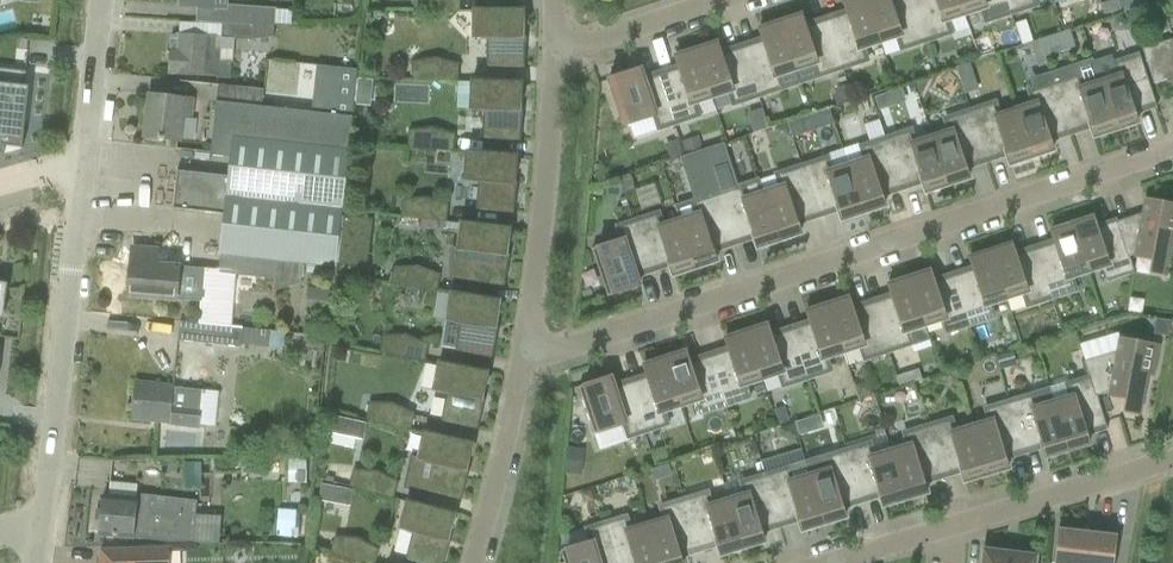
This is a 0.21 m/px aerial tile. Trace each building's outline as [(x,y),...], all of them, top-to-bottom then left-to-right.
[(182,5),(226,8),(226,6),(227,0),(183,0),(182,5)] [(461,11),(461,10),(459,10),(459,0),(416,0),(416,9),(413,9),(413,11),(461,11)] [(866,0),(848,0),(843,2),(846,13),(826,19),(842,69),(867,60),(863,48),(880,42),(866,0)] [(913,0),(866,0),(880,42),(898,37),(902,49),(926,41),(913,0)] [(960,0),(913,0),(926,41),(951,33),(947,20),(965,15),(960,0)] [(1006,0),(960,0),(965,15),(982,9),(986,22),(1011,13),(1006,0)] [(1011,13),(1036,5),(1034,0),(1006,0),(1011,13)] [(1101,4),(1106,18),(1121,13),(1117,0),(1112,0),(1101,4)] [(232,6),(231,26),(264,28),(265,24),(275,25),(277,9),(241,7),(232,6)] [(523,11),(499,11),(474,10),(474,38),(489,39),(488,67),(523,68),(523,11)] [(842,69),(826,19),(806,26),(802,15),(780,22),(796,70),(813,64),(817,77),(842,69)] [(796,70),(780,22),(759,29),(762,40),(742,47),(758,96),(783,88),(779,76),(796,70)] [(222,38),(222,39),(234,40),(251,41),(274,38),(275,25),(265,24),(264,28),(231,26),(223,26),(222,38)] [(1034,41),(1040,64),(1080,53),(1073,30),(1034,41)] [(168,72),(168,73),(192,75),(218,77),(231,78),(233,49),(216,48),(216,37),(178,34),(177,34),(177,36),(171,37),(170,49),(169,49),(169,51),(170,51),(169,72),(168,72)] [(1142,49),(1146,61),(1154,84),(1168,79),(1168,82),(1172,83),(1172,39),(1142,49)] [(758,96),(742,47),(721,54),(718,43),(696,50),(712,98),(729,92),(733,104),(758,96)] [(712,98),(696,50),(675,57),(678,68),(658,75),(674,124),(699,116),(695,103),(712,98)] [(1118,76),(1100,82),(1116,130),(1138,123),(1134,112),(1154,105),(1155,109),(1157,108),(1139,55),(1113,64),(1118,76)] [(411,80),(458,82),(459,80),(456,80),(457,66),(436,61),(414,64),(414,78),(412,78),(411,80)] [(1116,130),(1100,82),(1094,63),(1075,69),(1077,76),(1073,77),(1069,66),(1051,72),(1052,75),(1070,133),(1091,126),(1094,137),(1116,130)] [(317,66),(312,113),(352,117),(357,70),(317,66)] [(25,123),(28,97),(29,86),(25,86),(26,71),(0,68),(0,120),(25,123)] [(674,124),(658,75),(644,79),(640,68),(609,79),(625,126),(655,116),(659,129),(674,124)] [(1033,104),(1016,110),(1032,157),(1053,150),(1050,139),(1070,133),(1052,75),(1030,82),(1033,91),(1029,92),(1033,104)] [(486,110),(484,139),(519,140),(521,83),(472,81),(471,109),(486,110)] [(177,171),(173,209),(225,215),(220,255),(303,264),(336,268),(336,263),(341,217),(352,117),(312,113),(261,107),(263,90),(218,85),(213,132),(211,150),(212,150),(230,152),(229,158),(231,158),(229,177),(177,171)] [(145,137),(178,141),(181,115),(190,116),(192,99),(150,94),(145,137)] [(1032,157),(1016,110),(999,115),(995,103),(970,111),(986,160),(1006,154),(1010,165),(1032,157)] [(966,167),(986,160),(970,111),(945,119),(949,132),(932,137),(948,185),(969,178),(966,167)] [(801,118),(788,122),(792,138),(806,133),(801,118)] [(4,154),(3,152),(3,146),(20,148),(20,149),(22,149),(25,123),(0,120),(0,155),(4,154)] [(407,148),(454,152),(454,151),(452,150),(453,136),(432,130),(410,132),(409,147),(407,147),(407,148)] [(948,185),(932,137),(915,143),(911,131),(886,139),(902,188),(922,181),(926,192),(948,185)] [(881,195),(902,188),(886,139),(861,147),(865,159),(848,165),(863,213),(885,206),(881,195)] [(722,144),(703,150),(734,243),(754,237),(758,248),(779,241),(764,193),(747,198),(742,186),(736,188),(722,144)] [(697,215),(680,220),(695,268),(717,261),(713,250),(734,243),(703,150),(683,157),(694,192),(697,192),(700,200),(693,202),(697,215)] [(517,156),(493,154),(468,152),(465,180),(480,182),(478,210),(512,213),(517,156)] [(863,213),(848,165),(831,171),(827,158),(802,166),(818,216),(838,209),(842,220),(863,213)] [(797,222),(818,216),(802,166),(777,174),(781,187),(764,193),(779,241),(801,233),(797,222)] [(620,180),(625,194),(634,191),(629,177),(620,180)] [(400,217),(447,222),(447,221),(445,221),(447,206),(426,199),(404,201),(402,216),(400,215),(400,217)] [(1116,222),(1128,257),(1129,256),(1135,254),(1135,256),(1168,262),(1172,235),(1172,205),(1146,200),(1143,213),(1116,222)] [(695,268),(680,220),(662,226),(658,213),(633,222),(649,271),(670,264),(673,275),(695,268)] [(341,217),(336,263),(366,266),(371,220),(341,217)] [(1128,257),(1116,222),(1097,228),(1094,217),(1072,224),(1088,272),(1105,266),(1109,279),(1134,271),(1129,256),(1128,257)] [(636,275),(649,271),(633,222),(618,227),(622,239),(592,249),(608,297),(639,286),(636,275)] [(510,229),(461,223),(458,249),(452,249),(449,279),(503,285),(510,229)] [(1088,272),(1072,224),(1050,231),(1054,242),(1035,249),(1051,298),(1075,290),(1070,278),(1088,272)] [(1051,298),(1035,249),(1016,255),(1012,244),(991,251),(1006,299),(1023,293),(1028,306),(1051,298)] [(133,249),(128,296),(175,300),(201,302),(204,269),(156,265),(157,252),(133,249)] [(1006,299),(991,251),(969,258),(973,269),(953,276),(970,325),(993,317),(989,305),(1006,299)] [(219,271),(218,273),(235,275),(242,276),(276,280),(275,290),(301,282),(303,264),(220,255),(219,271)] [(391,285),(438,292),(438,291),(436,290),(438,276),(417,269),(396,269),(393,284),(391,283),(391,285)] [(970,325),(953,276),(934,282),(931,271),(909,278),(925,326),(942,320),(946,333),(970,325)] [(925,326),(909,278),(888,285),(891,296),(872,302),(888,352),(912,344),(908,331),(925,326)] [(331,291),(307,288),(305,312),(328,314),(331,291)] [(457,352),(468,354),(491,357),(500,301),(451,293),(447,321),(461,323),(457,352)] [(888,352),(872,302),(853,309),(849,298),(827,305),(843,353),(861,347),(865,359),(888,352)] [(843,353),(827,305),(806,312),(809,323),(790,329),(807,378),(830,371),(826,358),(843,353)] [(231,327),(199,323),(180,321),(178,340),(241,347),(241,345),(267,348),(268,332),(242,329),(243,328),(231,327)] [(807,378),(790,329),(771,336),(768,325),(746,332),(762,379),(779,374),(783,386),(807,378)] [(762,379),(746,332),(724,339),(728,350),(709,356),(725,405),(749,397),(745,385),(762,379)] [(382,352),(380,351),(379,353),(425,362),(426,360),(424,360),(426,345),(406,337),(384,337),(382,352)] [(1117,351),(1085,361),(1090,377),(1096,396),(1097,395),(1110,391),(1109,395),(1126,399),(1142,402),(1153,345),(1153,342),(1152,342),(1152,345),(1129,341),(1120,339),(1117,351)] [(725,405),(709,356),(690,362),(686,351),(665,358),(680,406),(698,401),(702,413),(725,405)] [(680,406),(665,358),(643,366),(647,377),(627,383),(644,432),(667,424),(663,412),(680,406)] [(443,422),(453,424),(477,428),(487,372),(439,363),(434,391),(448,394),(443,422)] [(644,432),(627,383),(614,387),(610,377),(579,387),(594,435),(624,425),(629,437),(644,432)] [(1107,430),(1097,395),(1096,396),(1090,377),(1067,385),(1071,397),(1053,403),(1068,450),(1089,444),(1086,433),(1105,427),(1106,430),(1107,430)] [(198,427),(202,393),(202,390),(137,383),(133,418),(168,421),(168,424),(198,427)] [(1068,450),(1053,403),(1036,408),(1032,395),(1009,402),(1024,452),(1042,446),(1046,457),(1068,450)] [(1005,457),(1024,452),(1009,402),(986,409),(989,421),(972,427),(987,475),(1008,468),(1005,457)] [(365,418),(365,420),(411,431),(411,429),(409,429),(412,414),(392,406),(371,405),(367,419),(365,418)] [(364,439),(368,422),(340,415),(336,431),(364,439)] [(987,475),(972,427),(955,432),(951,419),(928,426),(943,476),(961,470),(965,481),(987,475)] [(924,482),(943,476),(928,426),(904,433),(908,446),(891,451),(905,499),(927,493),(924,482)] [(460,499),(473,444),(425,433),(419,459),(412,457),(408,477),(418,479),(416,489),(460,499)] [(905,499),(891,451),(873,456),(870,444),(846,451),(861,500),(880,495),(883,506),(905,499)] [(846,451),(806,463),(824,524),(846,517),(842,506),(861,500),(846,451)] [(307,460),(285,460),(285,484),(306,485),(307,460)] [(201,489),(201,462),(183,463),(183,489),(201,489)] [(802,530),(824,524),(806,463),(765,475),(780,525),(799,519),(802,530)] [(349,485),(349,487),(394,499),(394,498),(392,497),(396,483),(377,473),(355,472),(351,486),(349,485)] [(761,531),(780,525),(765,475),(742,482),(746,495),(728,500),(743,548),(765,542),(761,531)] [(743,548),(728,500),(711,505),(707,493),(684,500),(699,549),(718,544),(721,555),(743,548)] [(104,497),(100,535),(153,540),(166,541),(193,543),(214,543),(216,517),(196,516),(198,501),(133,495),(132,499),(109,497),(104,497)] [(699,549),(684,500),(661,507),(664,519),(647,524),(659,562),(682,562),(680,555),(699,549)] [(416,562),(442,562),(455,514),(408,502),(400,529),(415,533),(407,561),(416,562)] [(647,524),(630,530),(626,517),(603,524),(614,562),(659,562),(647,524)] [(277,523),(276,536),(299,537),(300,524),(277,523)] [(603,524),(587,529),(591,541),(561,551),(565,562),(614,562),(603,524)] [(1058,528),(1054,562),(1114,562),(1117,535),(1093,532),(1094,528),(1083,527),(1082,530),(1058,528)] [(363,562),(374,562),(377,551),(358,540),(336,538),(332,552),(330,551),(330,553),(363,562)] [(168,550),(102,551),(101,562),(168,562),(168,550)] [(1035,556),(1017,554),(1017,553),(1003,551),(1003,552),(984,550),(983,562),(1035,562),(1035,556)]
